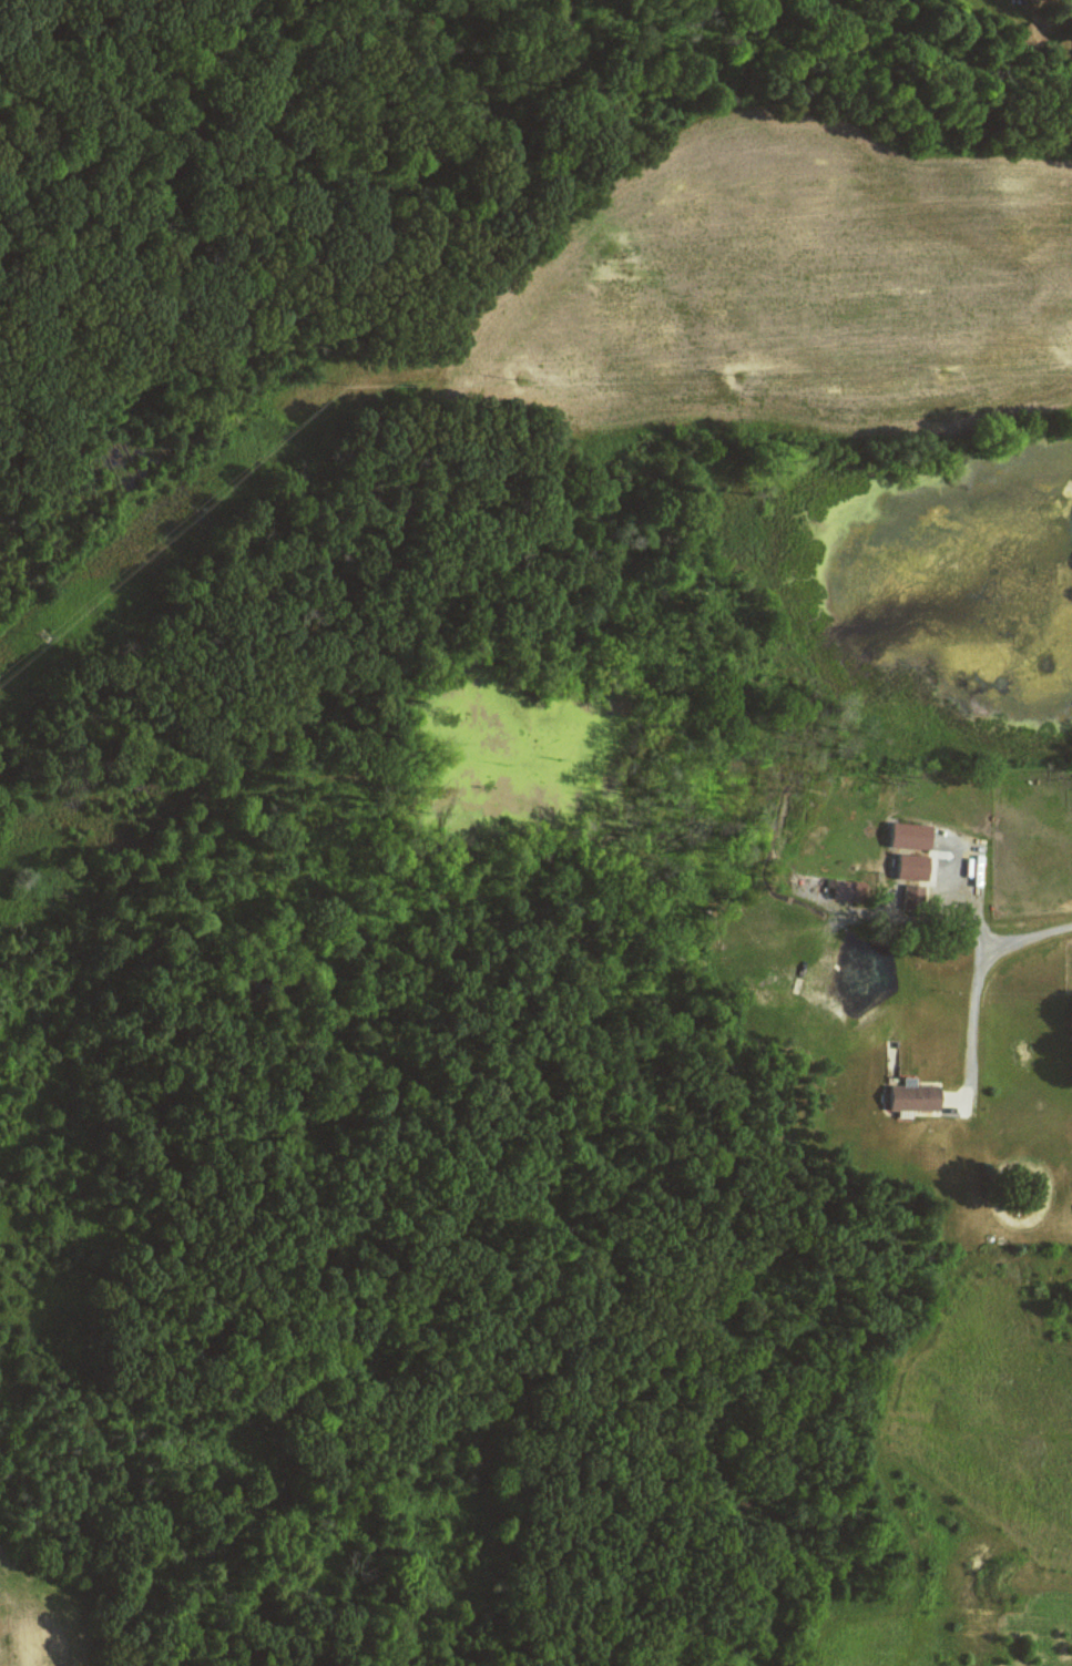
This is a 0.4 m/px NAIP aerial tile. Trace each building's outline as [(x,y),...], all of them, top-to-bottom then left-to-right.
[(936,848),(936,822),(896,822),(896,847),(936,848)] [(903,854),(903,879),(934,880),(934,855),(903,854)] [(826,897),(867,899),(868,881),(827,879),(826,897)] [(889,1109),(943,1110),(944,1085),(918,1085),(919,1076),(906,1076),(906,1084),(889,1084),(889,1109)]
